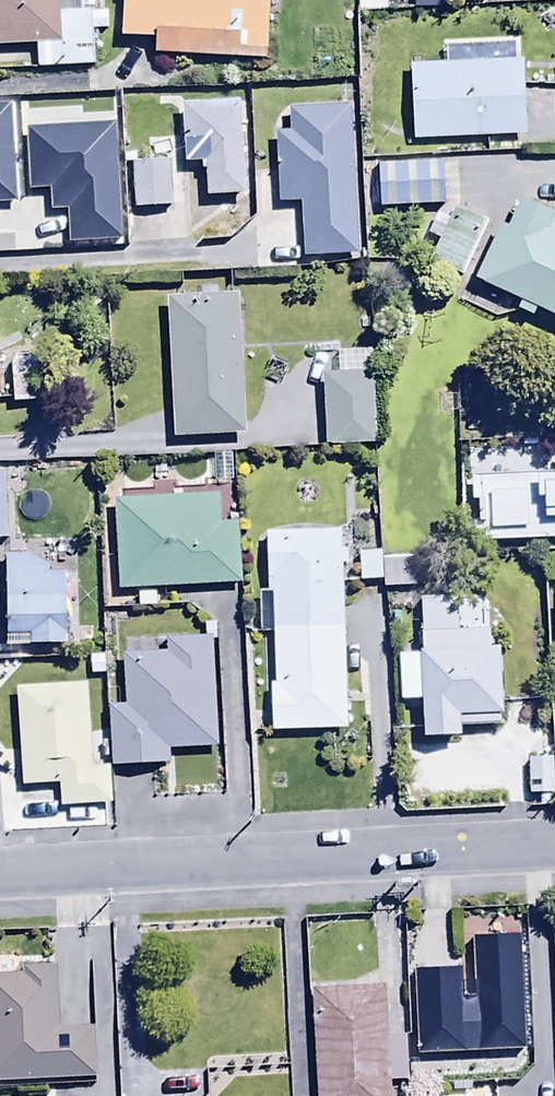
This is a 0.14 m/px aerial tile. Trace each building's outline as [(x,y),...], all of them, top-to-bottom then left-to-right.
[(34,66),(92,65),(91,30),(107,29),(106,9),(93,9),(93,0),(0,0),(0,45),(34,44),(34,66)] [(153,50),(264,59),(269,0),(120,0),(117,33),(154,36),(153,50)] [(406,60),(411,137),(527,129),(522,53),(441,59),(439,41),(412,43),(413,59),(406,60)] [(32,93),(34,149),(82,148),(81,121),(110,120),(109,91),(32,93)] [(206,193),(245,192),(240,98),(181,101),(184,161),(204,160),(206,193)] [(356,250),(348,104),(287,108),(289,130),(271,131),(275,201),(298,200),(301,253),(356,250)] [(375,160),(378,206),(455,201),(453,165),(441,166),(440,156),(375,160)] [(132,160),(132,205),(172,205),(172,160),(132,160)] [(470,276),(518,298),(514,307),(532,315),(536,306),(554,315),(554,217),(518,200),(505,230),(489,223),(477,248),(481,250),(470,276)] [(0,203),(0,225),(30,224),(30,202),(0,203)] [(434,262),(462,275),(486,221),(459,208),(434,262)] [(166,294),(172,434),(244,431),(238,291),(166,294)] [(323,442),(376,440),(372,347),(334,348),(335,371),(320,371),(323,442)] [(467,448),(470,539),(554,535),(554,445),(467,448)] [(111,496),(115,585),(240,580),(238,519),(219,520),(218,491),(111,496)] [(269,731),(345,726),(340,563),(347,563),(346,543),(341,543),(340,528),(264,530),(266,589),(256,589),(257,630),(272,629),(273,682),(268,683),(269,731)] [(72,541),(21,541),(21,553),(6,553),(6,631),(29,631),(29,644),(65,644),(65,568),(72,568),(72,541)] [(381,580),(381,586),(425,585),(425,556),(378,557),(378,549),(356,550),(357,580),(381,580)] [(458,594),(417,595),(420,733),(459,732),(459,724),(498,723),(496,628),(458,629),(458,594)] [(121,701),(107,702),(110,765),(167,761),(166,748),(215,745),(209,634),(165,636),(165,648),(119,651),(121,701)] [(83,677),(13,683),(20,786),(57,784),(59,806),(110,802),(107,763),(90,765),(83,677)] [(528,755),(529,792),(552,791),(551,755),(528,755)] [(514,1036),(512,942),(485,943),(485,932),(445,933),(448,1046),(494,1045),(494,1037),(514,1036)] [(0,972),(0,1088),(96,1084),(93,1023),(58,1024),(55,964),(20,965),(20,971),(0,972)] [(315,1095),(388,1095),(388,1081),(407,1080),(405,1033),(386,1033),(384,983),(310,987),(315,1095)]
